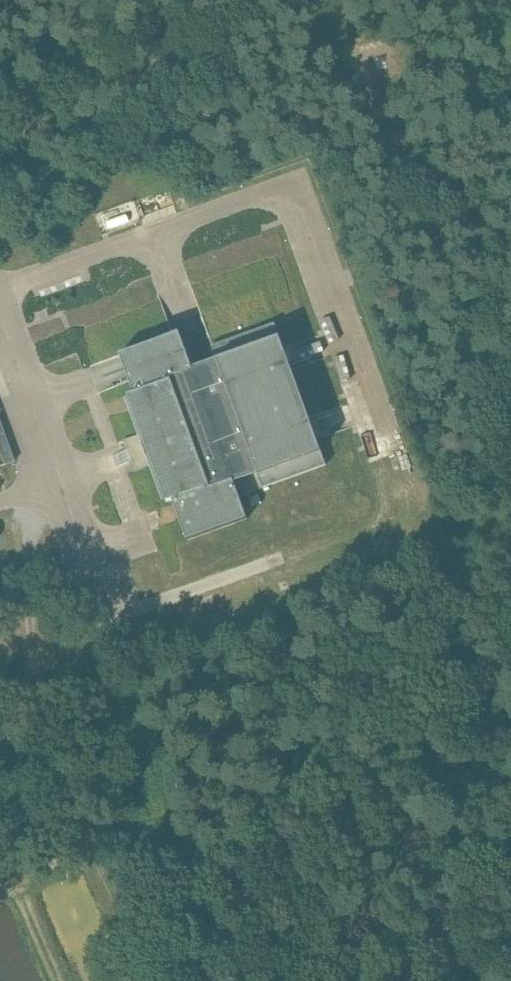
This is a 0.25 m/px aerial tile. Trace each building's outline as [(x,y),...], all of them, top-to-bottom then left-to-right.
[(83,307),(90,324),(118,312),(111,295),(83,307)] [(174,335),(120,354),(130,382),(135,394),(129,396),(136,417),(142,434),(154,466),(161,487),(167,503),(174,501),(188,540),(247,519),(239,495),(263,487),(262,485),(265,484),(328,462),(320,439),(311,417),(293,369),(285,348),(275,322),(212,347),(217,359),(193,369),(180,333),(174,335)] [(4,466),(14,462),(0,422),(0,454),(4,466)]
